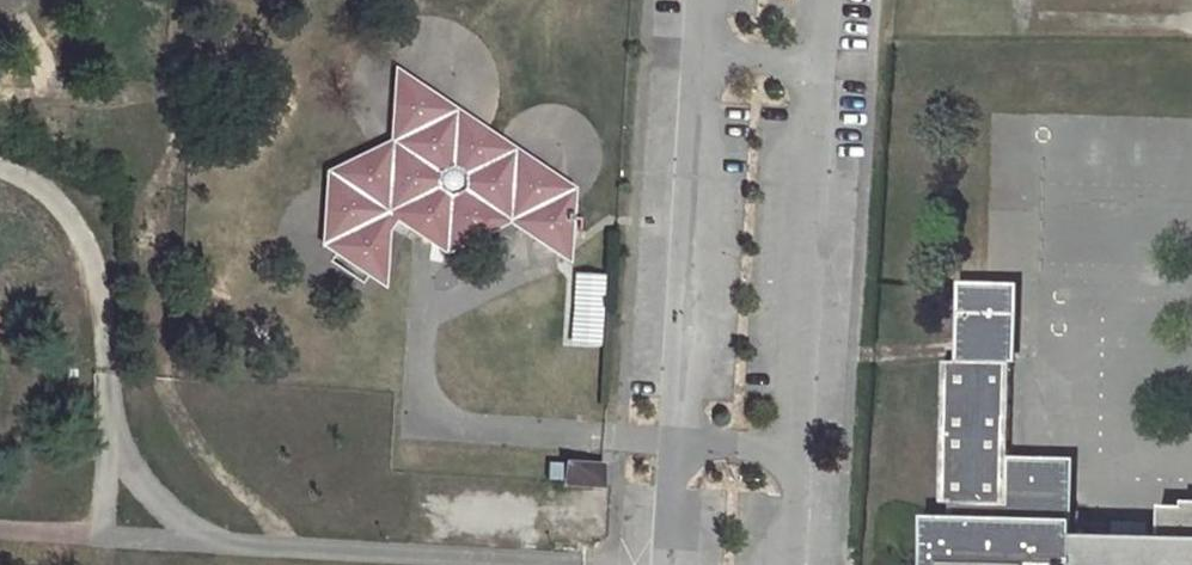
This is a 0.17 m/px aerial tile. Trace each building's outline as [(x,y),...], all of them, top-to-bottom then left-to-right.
[(395,71),(394,79),(394,86),(407,79),(395,71)] [(531,222),(518,227),(555,250),(568,243),(571,203),(557,194),(558,179),(524,156),(510,163),(499,155),(502,141),(465,117),(453,125),(439,116),(441,101),(407,79),(394,86),(390,126),(402,123),(401,148),(376,160),(375,147),(328,170),(324,244),(338,244),(338,253),(373,275),(382,269),(385,233),(395,218),(433,243),(448,235),(460,244),(496,226),(486,219),(509,208),(531,222)] [(441,101),(439,116),(453,125),(465,117),(441,101)] [(402,123),(390,126),(389,140),(375,147),(376,160),(401,148),(402,123)] [(502,141),(499,155),(510,163),(524,156),(502,141)] [(558,179),(557,194),(571,203),(572,188),(558,179)] [(509,208),(486,219),(496,226),(507,220),(518,227),(531,222),(509,208)] [(448,235),(433,243),(446,252),(460,244),(448,235)] [(568,243),(555,250),(567,257),(568,243)] [(338,244),(333,244),(324,244),(338,253),(338,244)] [(381,281),(382,275),(382,269),(373,275),(381,281)] [(602,344),(603,274),(573,274),(572,344),(602,344)] [(1009,340),(1010,289),(961,288),(959,339),(1009,340)] [(1008,363),(1009,340),(959,339),(959,361),(1008,363)] [(1007,462),(1008,363),(959,361),(941,361),(938,503),(954,503),(1006,504),(1007,462)] [(562,452),(561,473),(597,476),(598,454),(562,452)] [(1066,463),(1007,462),(1006,504),(954,503),(954,524),(926,523),(925,564),(936,564),(936,562),(1026,563),(1026,564),(1072,564),(1073,535),(1066,534),(1066,463)] [(1159,506),(1159,537),(1191,538),(1191,507),(1159,506)] [(1159,537),(1073,535),(1072,564),(1191,564),(1191,538),(1159,537)]
